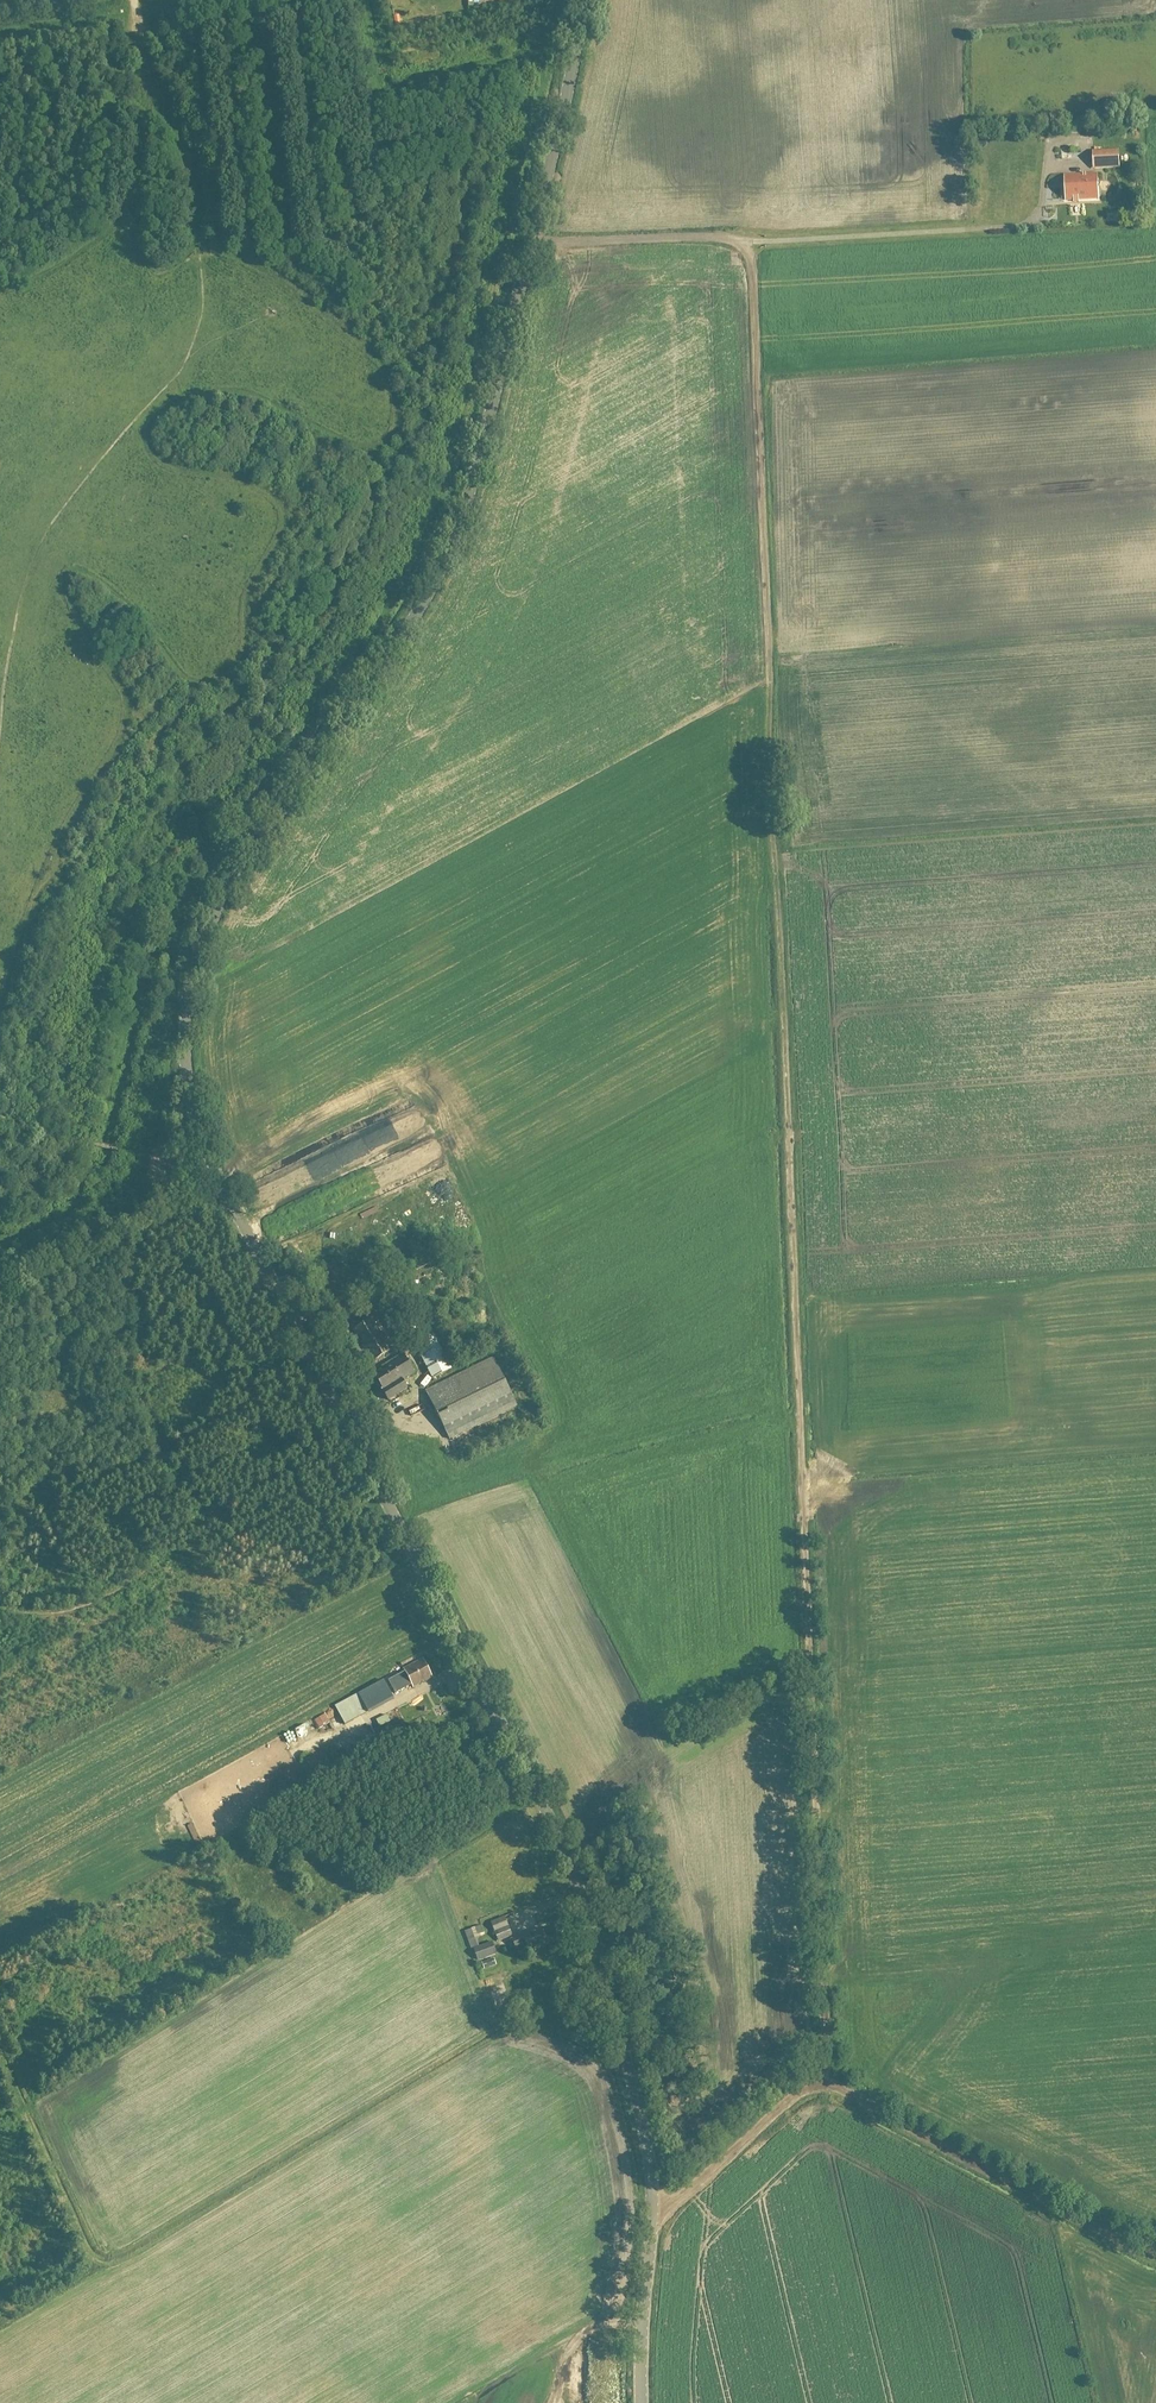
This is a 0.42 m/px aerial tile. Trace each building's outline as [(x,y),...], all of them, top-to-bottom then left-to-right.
[(472,1),(474,9),(491,6),(490,0),(477,0),(472,1)] [(1093,152),(1094,169),(1118,168),(1117,151),(1093,152)] [(1064,176),(1065,202),(1098,200),(1097,175),(1064,176)] [(432,1379),(451,1369),(422,1312),(404,1322),(432,1379)] [(372,1361),(391,1349),(372,1318),(353,1330),(372,1361)] [(392,1335),(404,1329),(398,1318),(386,1325),(392,1335)] [(407,1389),(402,1381),(414,1373),(403,1354),(380,1369),(381,1371),(374,1375),(383,1389),(381,1390),(388,1401),(407,1389)] [(426,1392),(445,1430),(449,1439),(517,1406),(494,1358),(426,1392)] [(481,1432),(494,1427),(491,1420),(478,1425),(481,1432)] [(413,1687),(432,1678),(423,1659),(404,1669),(413,1687)] [(388,1680),(395,1694),(411,1686),(404,1672),(388,1680)] [(370,1714),(393,1701),(383,1681),(359,1694),(370,1714)] [(344,1726),(368,1713),(358,1694),(334,1707),(344,1726)] [(381,1728),(391,1723),(387,1715),(377,1720),(381,1728)] [(347,1725),(351,1734),(368,1725),(364,1717),(347,1725)] [(311,1720),(299,1725),(305,1738),(317,1733),(311,1720)] [(369,1754),(381,1750),(377,1735),(364,1739),(369,1754)] [(498,1942),(511,1936),(503,1918),(490,1923),(498,1942)] [(529,1951),(547,1943),(540,1928),(522,1936),(522,1935),(511,1939),(515,1949),(525,1944),(529,1951)] [(477,1939),(484,1937),(482,1929),(475,1931),(477,1939)] [(496,1955),(492,1942),(472,1949),(477,1962),(496,1955)]
